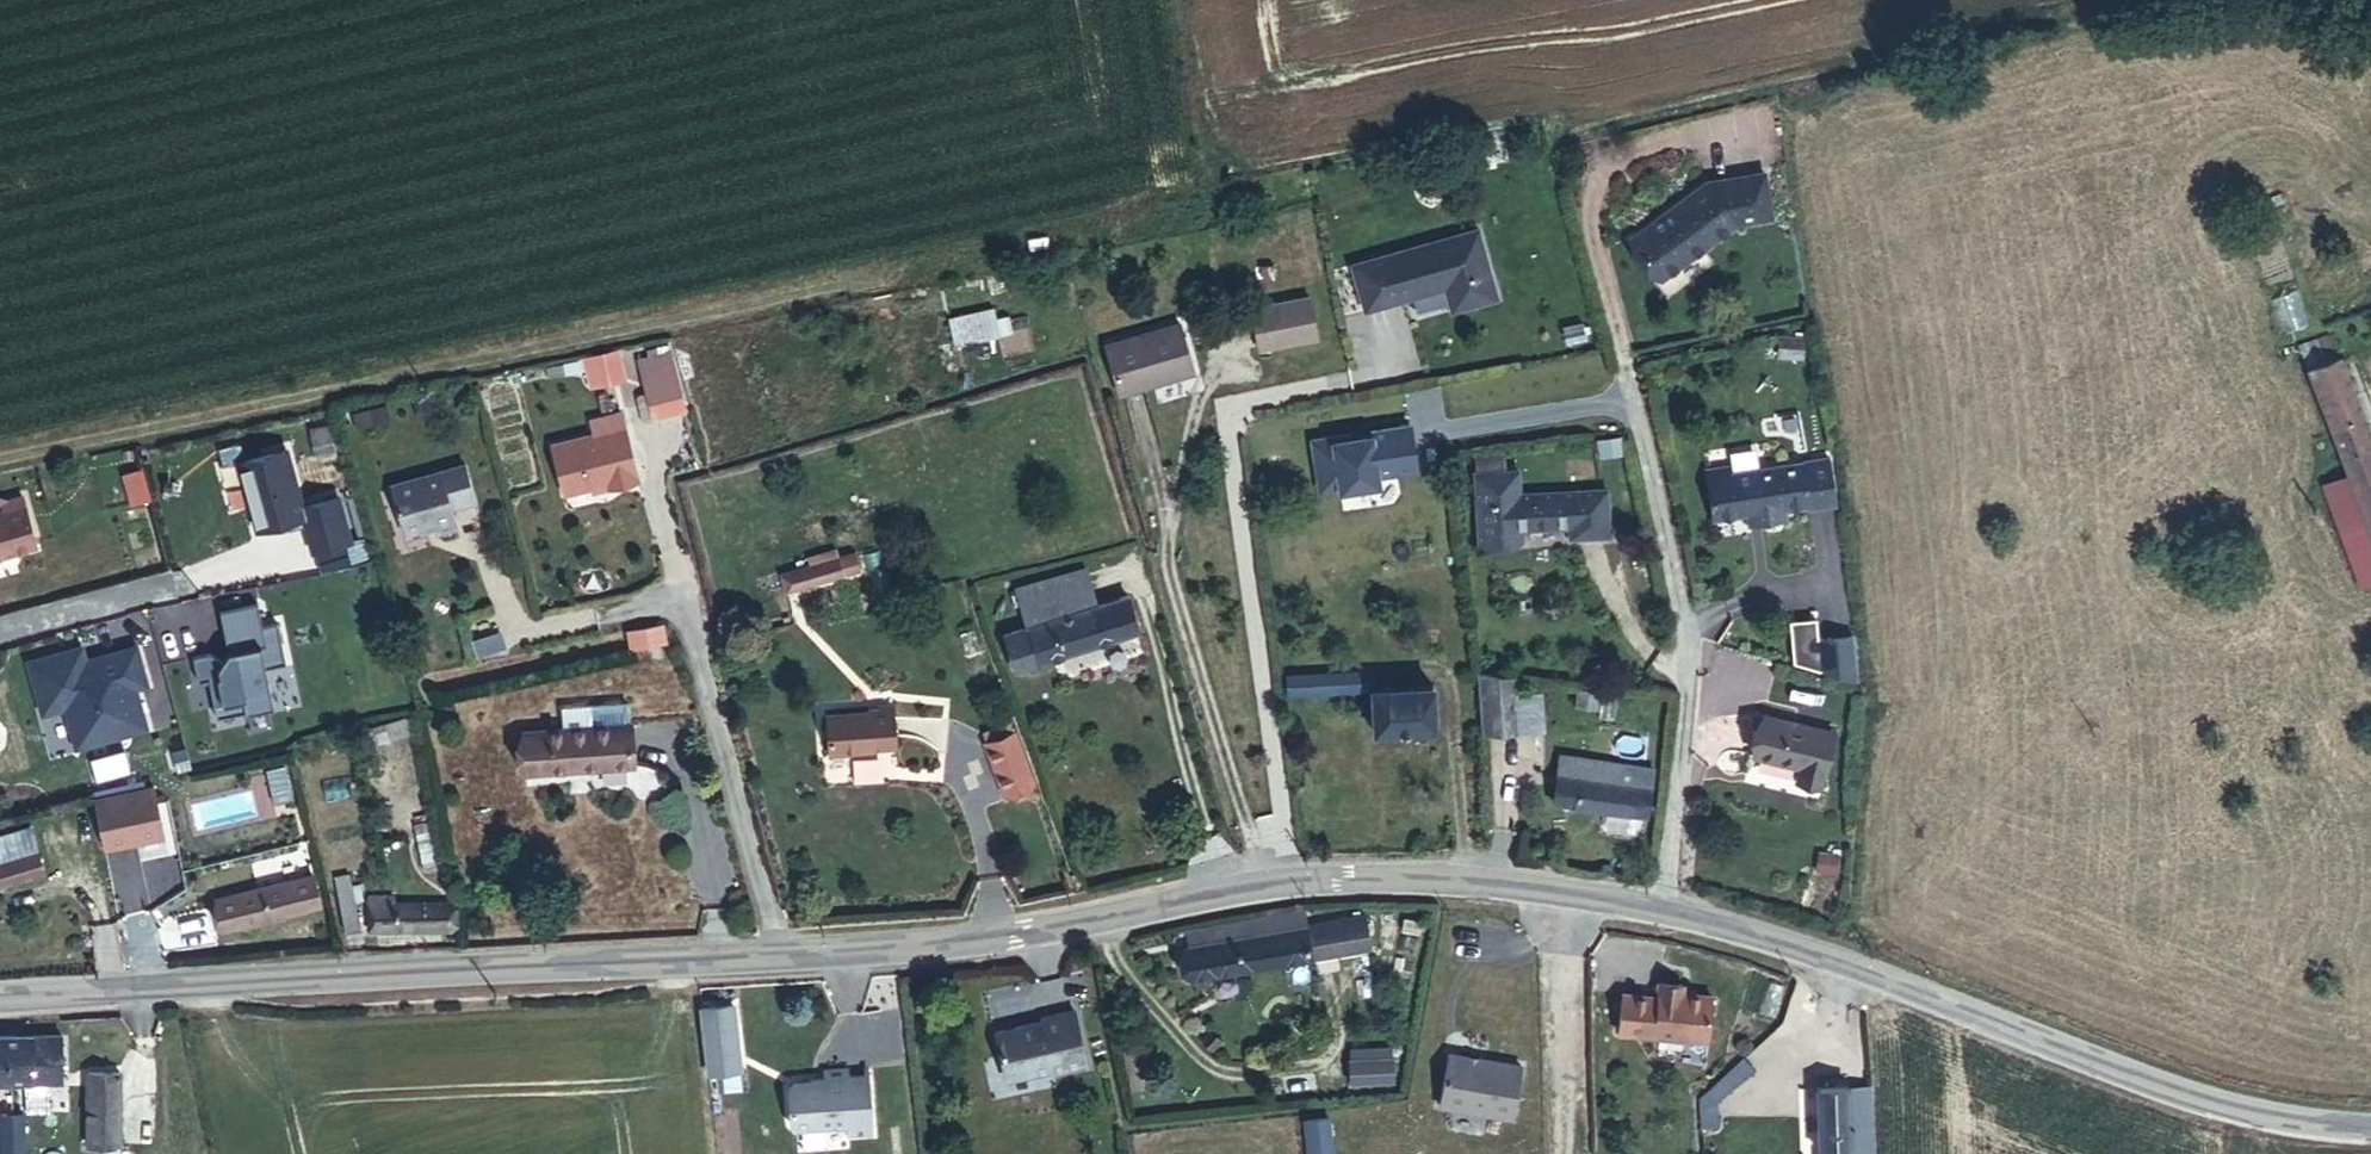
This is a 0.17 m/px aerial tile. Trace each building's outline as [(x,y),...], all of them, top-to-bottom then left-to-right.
[(1707,183),(1631,238),(1661,279),(1736,223),(1772,217),(1765,173),(1707,183)] [(1478,230),(1352,265),(1365,311),(1445,288),(1452,312),(1498,299),(1478,230)] [(1253,309),(1261,350),(1319,338),(1311,297),(1253,309)] [(2304,308),(2265,319),(2270,336),(2309,325),(2304,308)] [(994,310),(950,320),(956,346),(1000,335),(994,310)] [(1194,372),(1180,323),(1106,345),(1120,394),(1194,372)] [(2338,358),(2337,359),(2328,336),(2300,347),(2309,369),(2307,370),(2349,478),(2370,534),(2370,443),(2338,358)] [(1778,356),(1802,359),(1804,340),(1781,337),(1778,356)] [(685,412),(671,352),(643,358),(657,418),(685,412)] [(619,356),(591,362),(596,384),(624,378),(619,356)] [(657,418),(643,358),(637,360),(645,394),(638,396),(644,421),(657,418)] [(564,364),(564,365),(565,375),(581,372),(579,361),(564,364)] [(564,365),(547,367),(548,378),(565,376),(565,375),(564,365)] [(370,410),(373,425),(391,420),(387,405),(370,410)] [(373,425),(370,410),(353,415),(357,429),(373,425)] [(639,480),(622,412),(591,420),(595,435),(553,445),(565,492),(592,486),(608,482),(609,487),(639,480)] [(294,451),(241,464),(260,536),(306,525),(316,558),(360,548),(346,497),(308,506),(294,451)] [(1476,458),(1476,473),(1506,471),(1505,456),(1476,458)] [(1728,474),(1707,476),(1714,519),(1748,514),(1759,512),(1760,523),(1764,522),(1764,528),(1769,531),(1779,529),(1782,525),(1781,520),(1785,520),(1784,512),(1808,508),(1808,511),(1836,507),(1829,458),(1728,474)] [(466,465),(390,486),(403,533),(433,524),(436,534),(458,528),(453,509),(476,503),(466,465)] [(1707,469),(1707,476),(1728,474),(1727,466),(1707,469)] [(1609,535),(1606,490),(1519,495),(1518,471),(1506,471),(1476,473),(1480,543),(1510,541),(1509,530),(1521,529),(1570,527),(1570,538),(1609,535)] [(146,472),(126,476),(132,506),(152,502),(146,472)] [(2370,583),(2370,534),(2349,478),(2326,487),(2364,586),(2370,583)] [(608,482),(592,486),(593,491),(609,487),(608,482)] [(30,542),(15,495),(0,499),(0,552),(30,542)] [(1759,512),(1748,514),(1749,525),(1760,523),(1759,512)] [(1521,529),(1509,530),(1510,541),(1522,541),(1521,529)] [(808,557),(811,566),(838,558),(835,549),(808,557)] [(843,575),(860,570),(855,553),(838,558),(843,575)] [(843,575),(838,558),(811,566),(792,571),(797,589),(843,575)] [(1006,634),(1016,671),(1139,631),(1127,596),(1098,605),(1087,569),(1016,589),(1029,627),(1006,634)] [(797,589),(792,571),(781,575),(786,592),(797,589)] [(268,628),(263,606),(221,614),(228,652),(195,657),(199,684),(213,681),(219,719),(250,713),(251,720),(282,713),(274,672),(291,668),(282,625),(268,628)] [(662,625),(633,631),(636,650),(666,644),(662,625)] [(1814,641),(1819,687),(1858,683),(1853,637),(1814,641)] [(94,641),(28,658),(45,718),(67,713),(79,756),(157,737),(142,693),(154,690),(140,645),(97,657),(94,641)] [(1520,676),(1477,672),(1482,732),(1523,731),(1520,676)] [(1374,732),(1435,729),(1433,686),(1374,689),(1374,673),(1287,677),(1288,694),(1372,691),(1374,732)] [(1600,691),(1579,689),(1575,707),(1597,711),(1600,691)] [(849,749),(895,747),(894,711),(880,712),(827,714),(828,754),(849,753),(849,749)] [(1835,732),(1766,715),(1755,756),(1800,767),(1797,781),(1821,786),(1835,732)] [(365,729),(371,746),(414,733),(409,718),(380,724),(365,729)] [(983,734),(986,743),(1015,732),(1011,724),(983,734)] [(633,766),(630,725),(523,733),(526,773),(633,766)] [(986,743),(985,743),(1003,794),(1035,782),(1016,732),(1015,732),(986,743)] [(1647,817),(1654,769),(1561,755),(1554,803),(1647,817)] [(95,799),(104,848),(164,836),(154,788),(95,799)] [(440,867),(430,821),(414,824),(424,871),(440,867)] [(43,874),(30,829),(0,838),(0,886),(43,874)] [(1829,914),(1838,861),(1823,858),(1813,911),(1829,914)] [(345,932),(360,929),(350,874),(335,877),(345,932)] [(312,876),(215,899),(222,929),(319,906),(312,876)] [(369,932),(448,931),(447,905),(394,905),(394,898),(368,899),(369,932)] [(1187,931),(1189,945),(1309,926),(1306,910),(1187,931)] [(1366,916),(1352,918),(1357,952),(1372,949),(1366,916)] [(1189,945),(1195,979),(1314,958),(1357,952),(1352,918),(1309,926),(1189,945)] [(1619,1033),(1708,1042),(1712,997),(1683,995),(1683,985),(1660,983),(1658,998),(1623,994),(1619,1033)] [(702,1009),(709,1075),(741,1071),(734,1006),(702,1009)] [(1086,1066),(1074,1010),(1041,1017),(1042,1021),(995,1031),(1005,1075),(1010,1079),(1037,1072),(1040,1068),(1052,1065),(1053,1073),(1086,1066)] [(0,1036),(0,1082),(62,1081),(61,1035),(0,1036)] [(1512,1119),(1521,1067),(1479,1059),(1478,1065),(1472,1063),(1467,1057),(1455,1054),(1448,1059),(1439,1106),(1512,1119)] [(1351,1087),(1397,1088),(1398,1059),(1352,1059),(1351,1087)] [(872,1133),(867,1076),(848,1078),(847,1069),(825,1070),(825,1080),(794,1082),(789,1088),(791,1124),(797,1129),(848,1125),(849,1134),(872,1133)] [(88,1146),(120,1146),(120,1073),(88,1073),(88,1146)] [(1817,1090),(1819,1153),(1872,1153),(1869,1088),(1817,1090)] [(23,1114),(1,1115),(4,1152),(24,1151),(23,1114)] [(1305,1121),(1309,1153),(1332,1153),(1328,1118),(1305,1121)]
